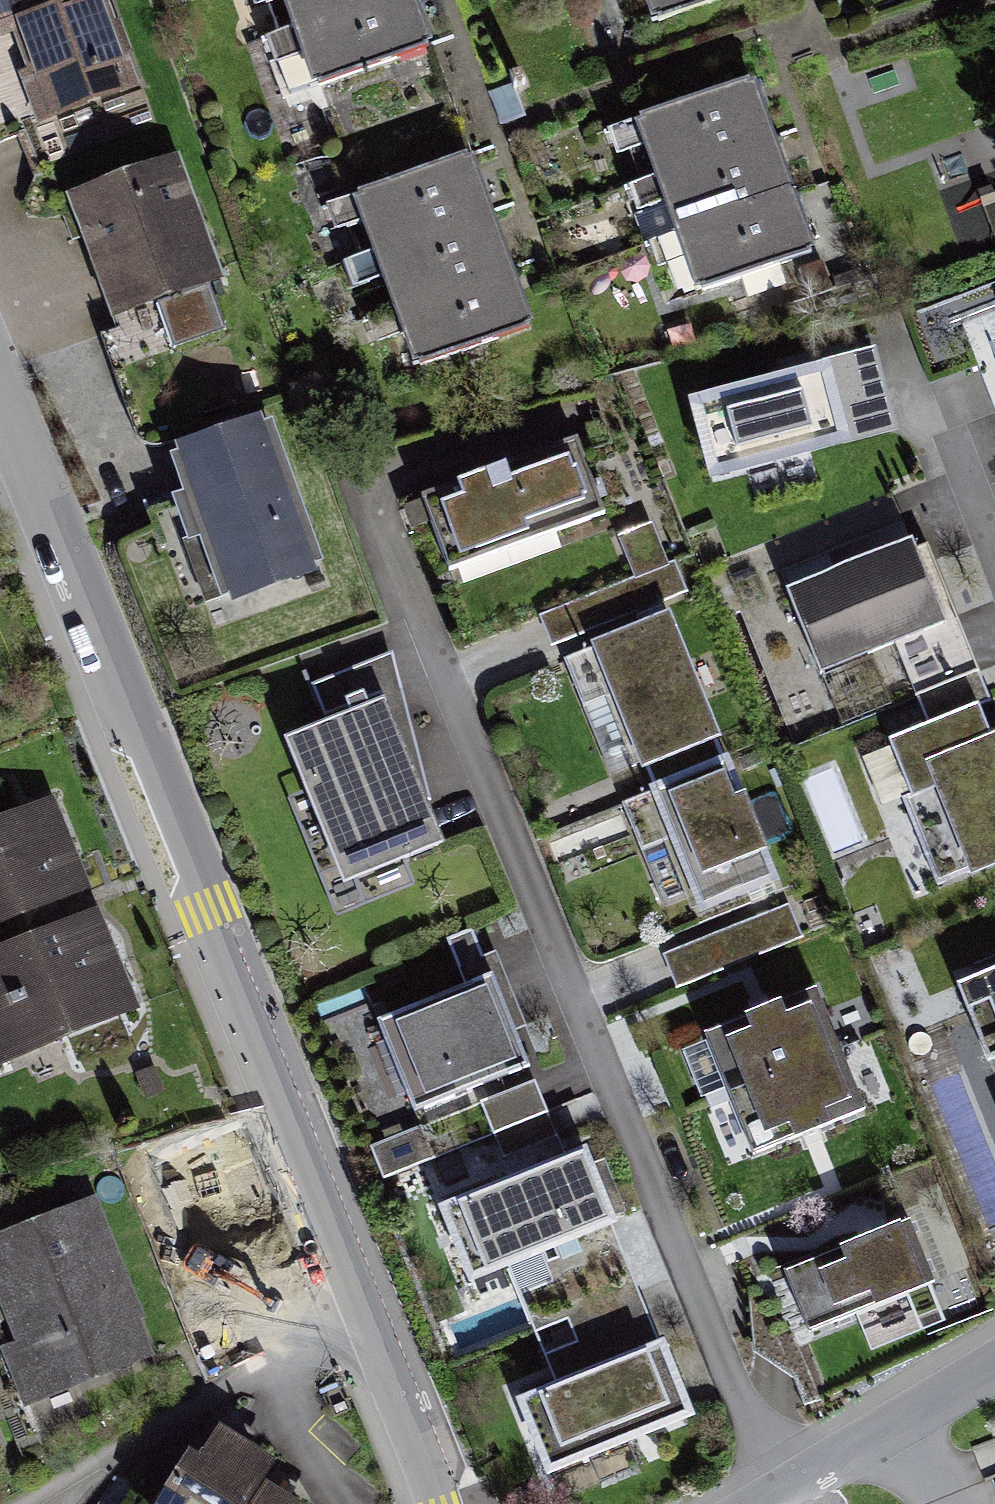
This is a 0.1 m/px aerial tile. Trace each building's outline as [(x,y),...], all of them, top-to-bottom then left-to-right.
[(40,16),(57,69),(29,78),(48,139),(147,108),(115,5),(127,2),(126,0),(0,0),(0,28),(40,16)] [(303,86),(426,48),(411,0),(277,0),(303,86)] [(637,46),(769,2),(768,0),(622,0),(637,46)] [(774,88),(655,129),(714,298),(833,257),(774,88)] [(492,163),(375,202),(430,368),(547,329),(492,163)] [(181,166),(73,201),(113,323),(221,288),(181,166)] [(853,374),(716,412),(736,485),(873,447),(853,374)] [(279,433),(189,464),(237,605),(328,575),(279,433)] [(593,449),(442,503),(465,566),(616,512),(593,449)] [(640,611),(684,596),(659,521),(615,535),(640,611)] [(934,546),(799,599),(831,681),(966,628),(934,546)] [(689,620),(574,663),(591,709),(636,692),(663,765),(734,739),(689,620)] [(408,710),(305,748),(358,892),(461,854),(408,710)] [(904,744),(927,802),(955,791),(989,877),(994,875),(994,728),(989,712),(904,744)] [(747,764),(632,807),(652,859),(692,844),(718,913),(792,885),(747,764)] [(0,833),(0,930),(97,893),(65,808),(0,833)] [(789,902),(664,953),(678,987),(804,937),(789,902)] [(0,955),(0,1066),(138,1013),(101,917),(0,955)] [(513,976),(389,1024),(425,1117),(549,1069),(513,976)] [(974,990),(994,1043),(994,982),(974,990)] [(818,1001),(695,1050),(741,1165),(865,1115),(818,1001)] [(480,1098),(504,1159),(561,1138),(537,1076),(480,1098)] [(223,1171),(160,1189),(174,1239),(212,1228),(221,1262),(292,1242),(261,1132),(216,1145),(223,1171)] [(437,1195),(489,1178),(478,1146),(427,1163),(437,1195)] [(609,1152),(453,1213),(483,1290),(521,1275),(566,1391),(543,1400),(574,1478),(716,1423),(687,1349),(665,1357),(618,1236),(638,1228),(609,1152)] [(0,1255),(0,1283),(23,1342),(0,1350),(0,1357),(23,1416),(157,1365),(100,1217),(0,1255)] [(929,1227),(793,1271),(815,1337),(950,1294),(929,1227)] [(223,1429),(179,1503),(294,1503),(277,1495),(292,1470),(223,1429)]
